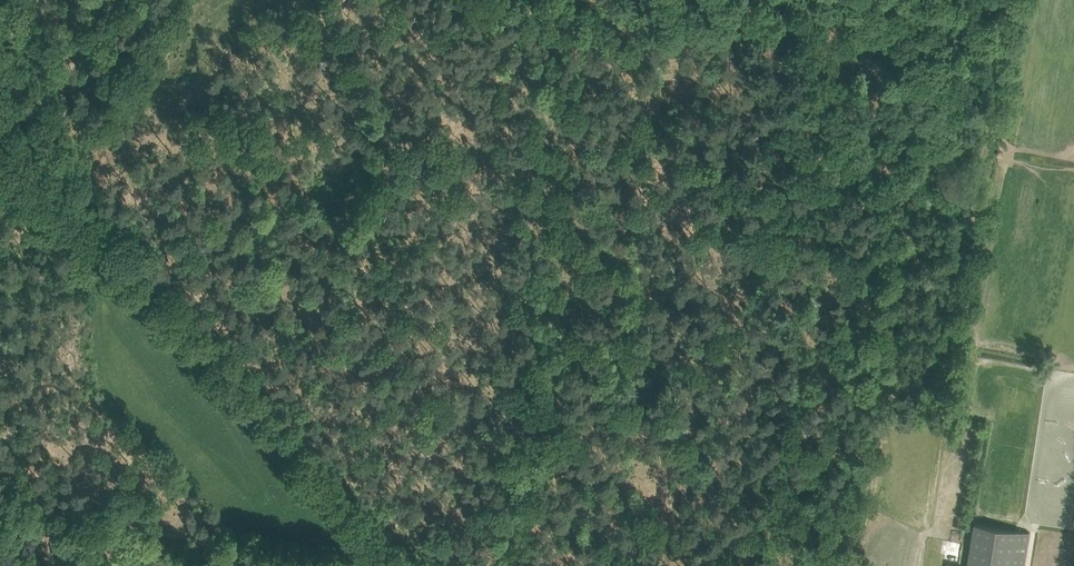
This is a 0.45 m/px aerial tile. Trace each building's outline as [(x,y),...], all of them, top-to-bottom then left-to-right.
[(1030,532),(974,523),(967,565),(1024,565),(1030,532)]
